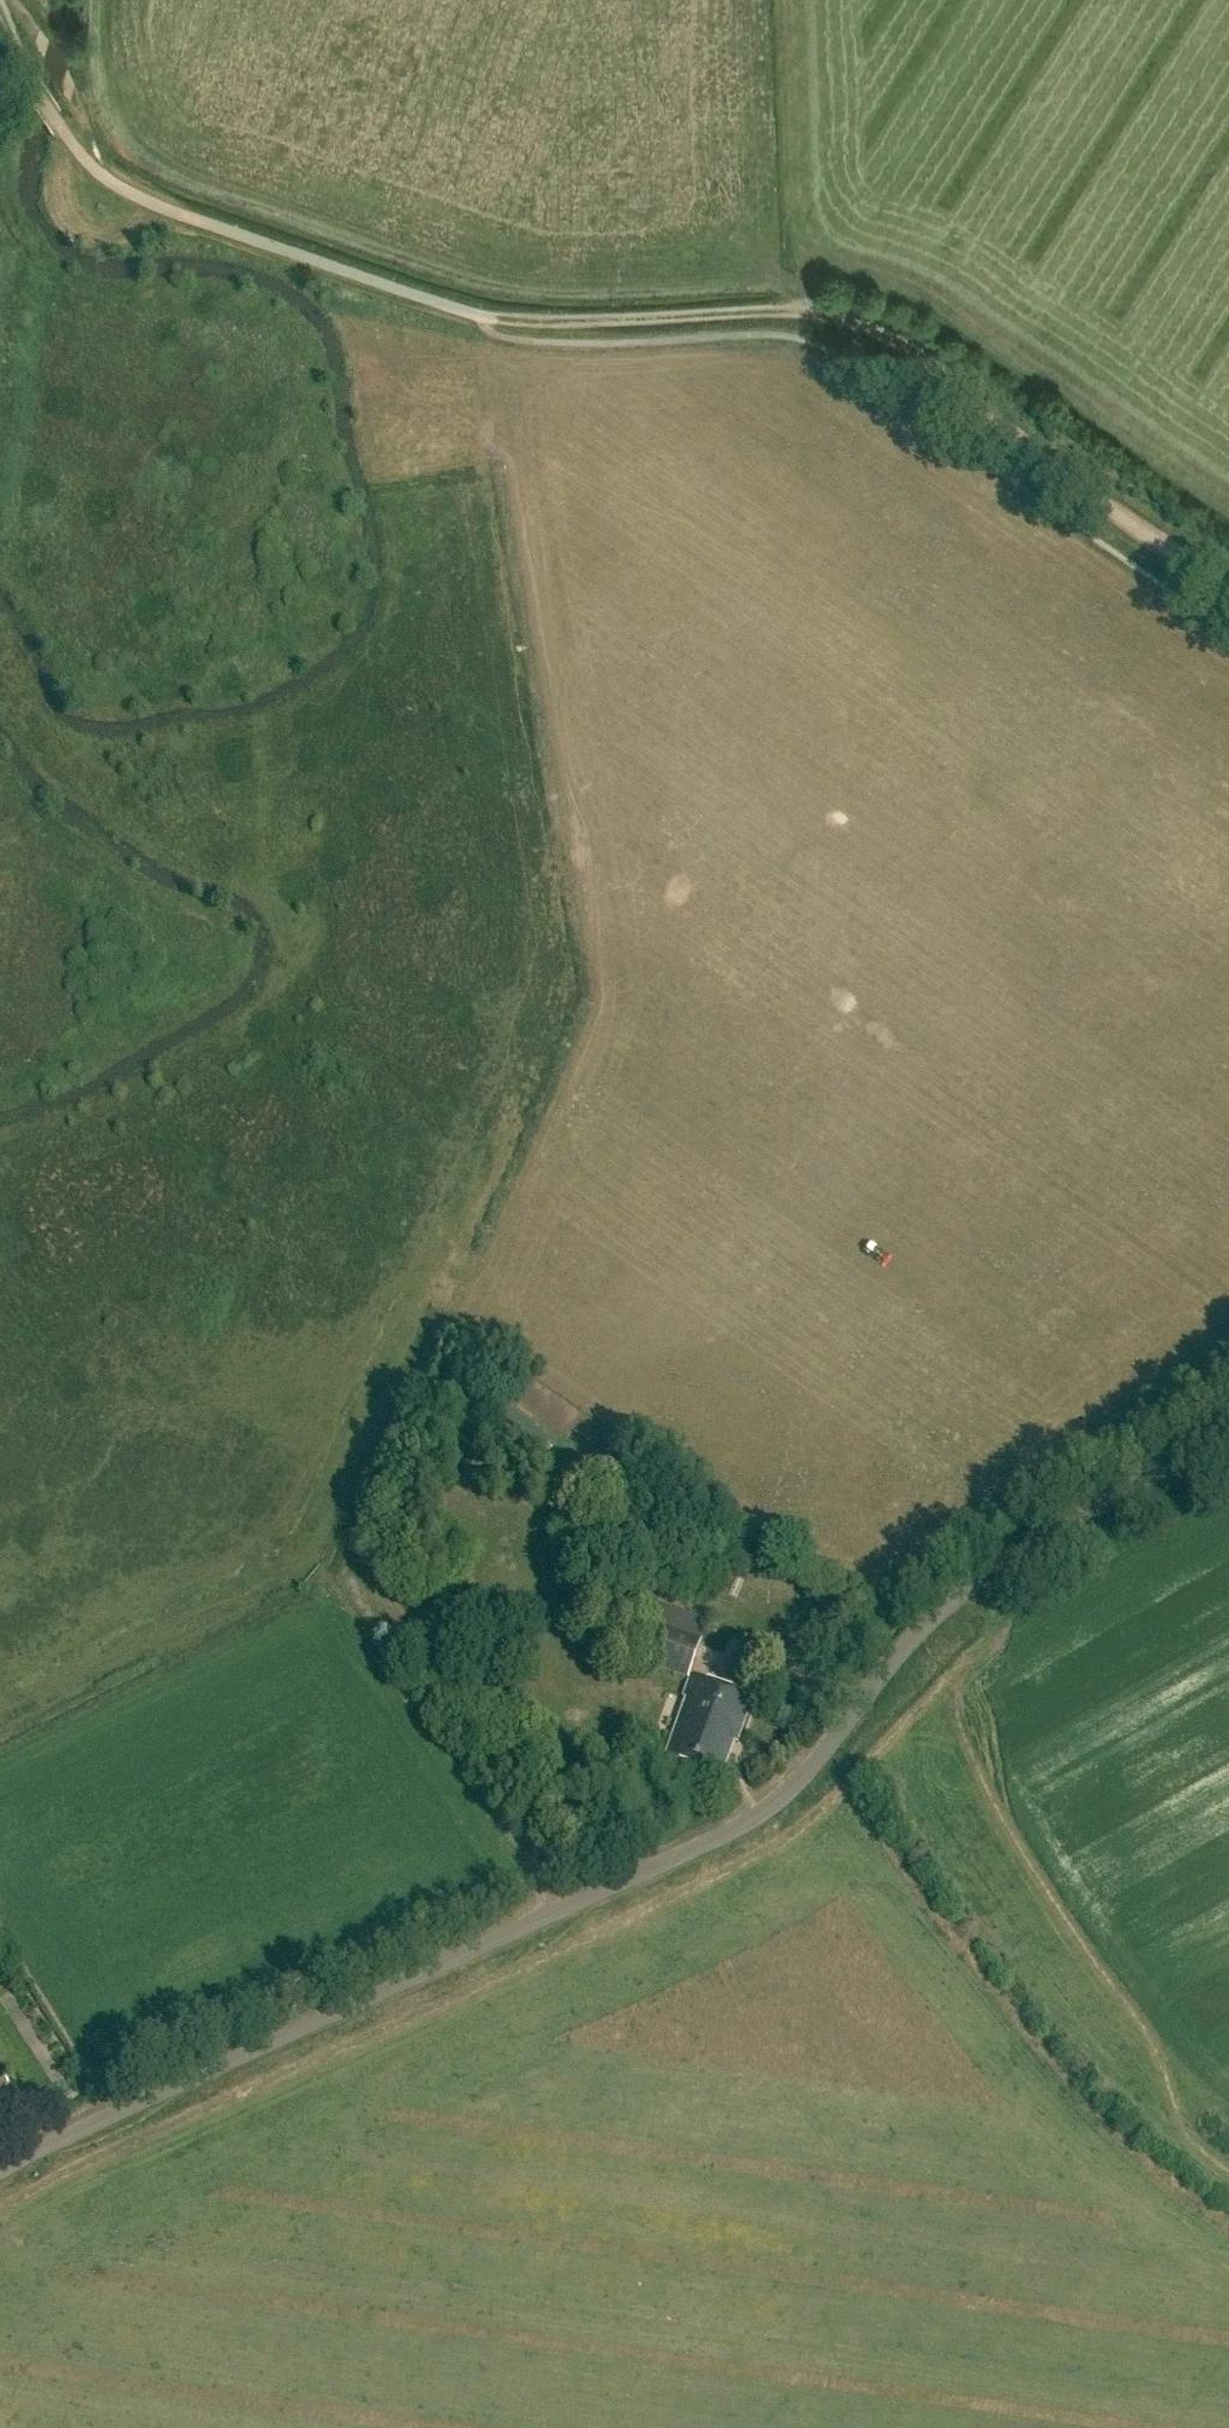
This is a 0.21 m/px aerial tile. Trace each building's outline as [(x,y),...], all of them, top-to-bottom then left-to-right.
[(651,1669),(688,1681),(690,1681),(704,1640),(667,1628),(651,1669)] [(749,1701),(690,1681),(688,1681),(681,1701),(684,1702),(665,1759),(720,1778),(731,1744),(734,1744),(749,1701)]
